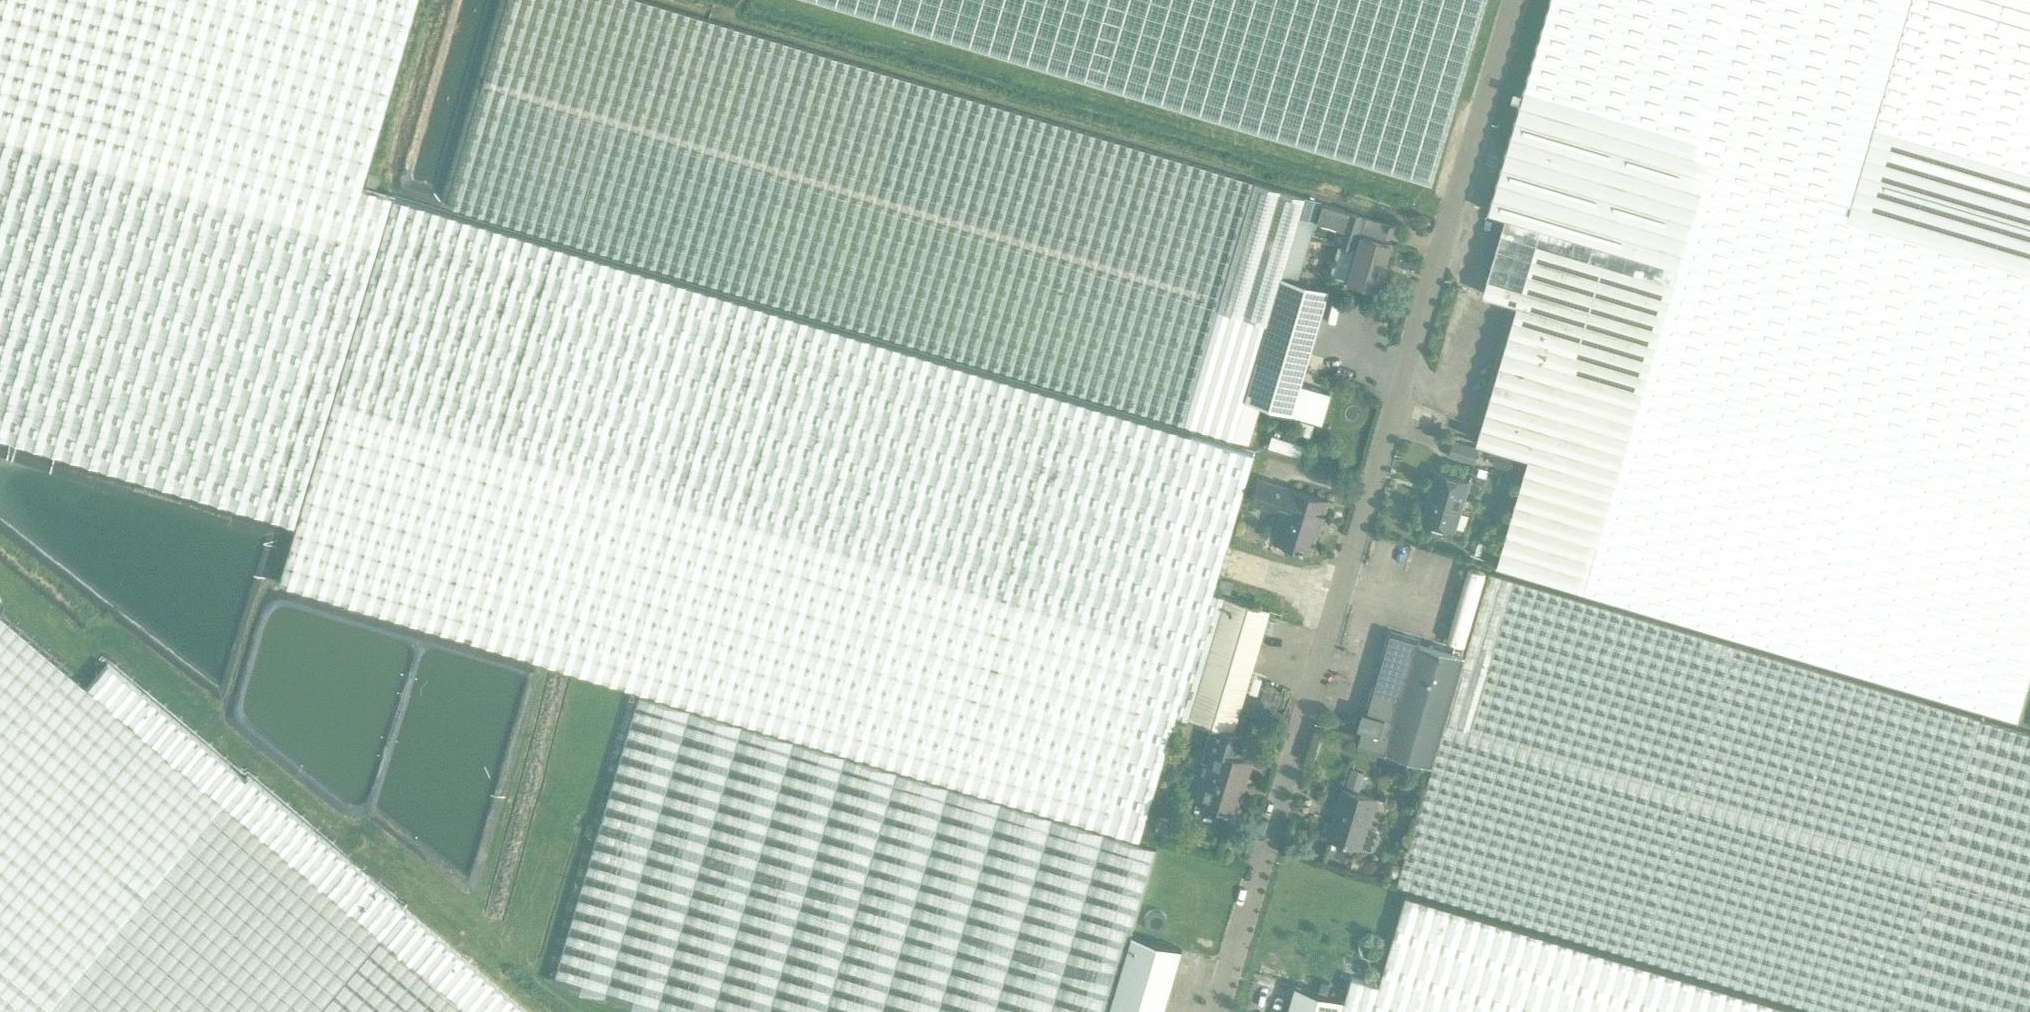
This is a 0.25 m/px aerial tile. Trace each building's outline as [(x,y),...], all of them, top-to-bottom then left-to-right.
[(1210,589),(1250,452),(957,364),(362,187),(417,0),(0,0),(0,437),(295,525),(280,580),(1137,835),(1174,711),(1210,589)] [(1297,280),(1320,201),(1304,197),(948,90),(644,0),(508,0),(447,205),(974,361),(1232,438),(1248,443),(1258,410),(1273,414),(1276,403),(1298,410),(1306,383),(1299,381),(1253,368),(1280,275),(1297,280)] [(1428,179),(1451,101),(1481,0),(824,0),(1428,179)] [(1490,210),(1507,215),(1591,240),(1528,455),(1497,563),(2017,717),(2029,673),(2029,273),(1846,218),(1847,215),(1854,191),(1910,0),(1552,0),(1490,210)] [(1847,215),(2029,269),(2029,0),(1910,0),(1854,191),(1847,215)] [(1389,239),(1382,237),(1386,224),(1348,212),(1343,229),(1351,232),(1348,244),(1355,246),(1346,278),(1376,286),(1389,239)] [(1484,427),(1480,441),(1528,455),(1591,240),(1507,215),(1484,292),(1519,302),(1482,425),(1485,426),(1484,427)] [(1326,288),(1297,280),(1280,275),(1253,368),(1299,381),(1326,288)] [(1455,439),(1450,455),(1474,462),(1479,446),(1455,439)] [(1455,528),(1469,480),(1437,470),(1436,471),(1438,472),(1424,519),(1455,528)] [(1314,530),(1324,497),(1288,486),(1287,487),(1256,478),(1250,500),(1274,507),(1276,501),(1282,503),(1272,537),(1310,548),(1315,530),(1314,530)] [(1466,654),(1433,766),(1399,884),(1830,1011),(2029,1011),(2029,732),(1981,718),(1490,572),(1466,654)] [(1268,606),(1210,589),(1174,711),(1232,728),(1268,606)] [(0,613),(0,1011),(528,1011),(247,775),(244,779),(146,696),(127,720),(0,613)] [(1433,766),(1466,654),(1421,641),(1421,640),(1392,631),(1358,745),(1386,753),(1387,752),(1433,766)] [(1133,933),(1158,849),(719,718),(638,694),(553,980),(658,1011),(1109,1011),(1133,933)] [(1233,809),(1248,758),(1240,756),(1246,735),(1210,724),(1200,759),(1207,761),(1196,798),(1233,809)] [(1335,837),(1365,845),(1374,848),(1376,847),(1379,835),(1378,831),(1370,828),(1379,797),(1344,787),(1339,804),(1344,805),(1335,837)] [(1406,894),(1379,983),(1352,975),(1345,999),(1342,1011),(1806,1011),(1406,894)] [(1133,933),(1109,1011),(1164,1011),(1183,948),(1133,933)] [(1345,999),(1296,984),(1288,1011),(1342,1011),(1345,999)]
